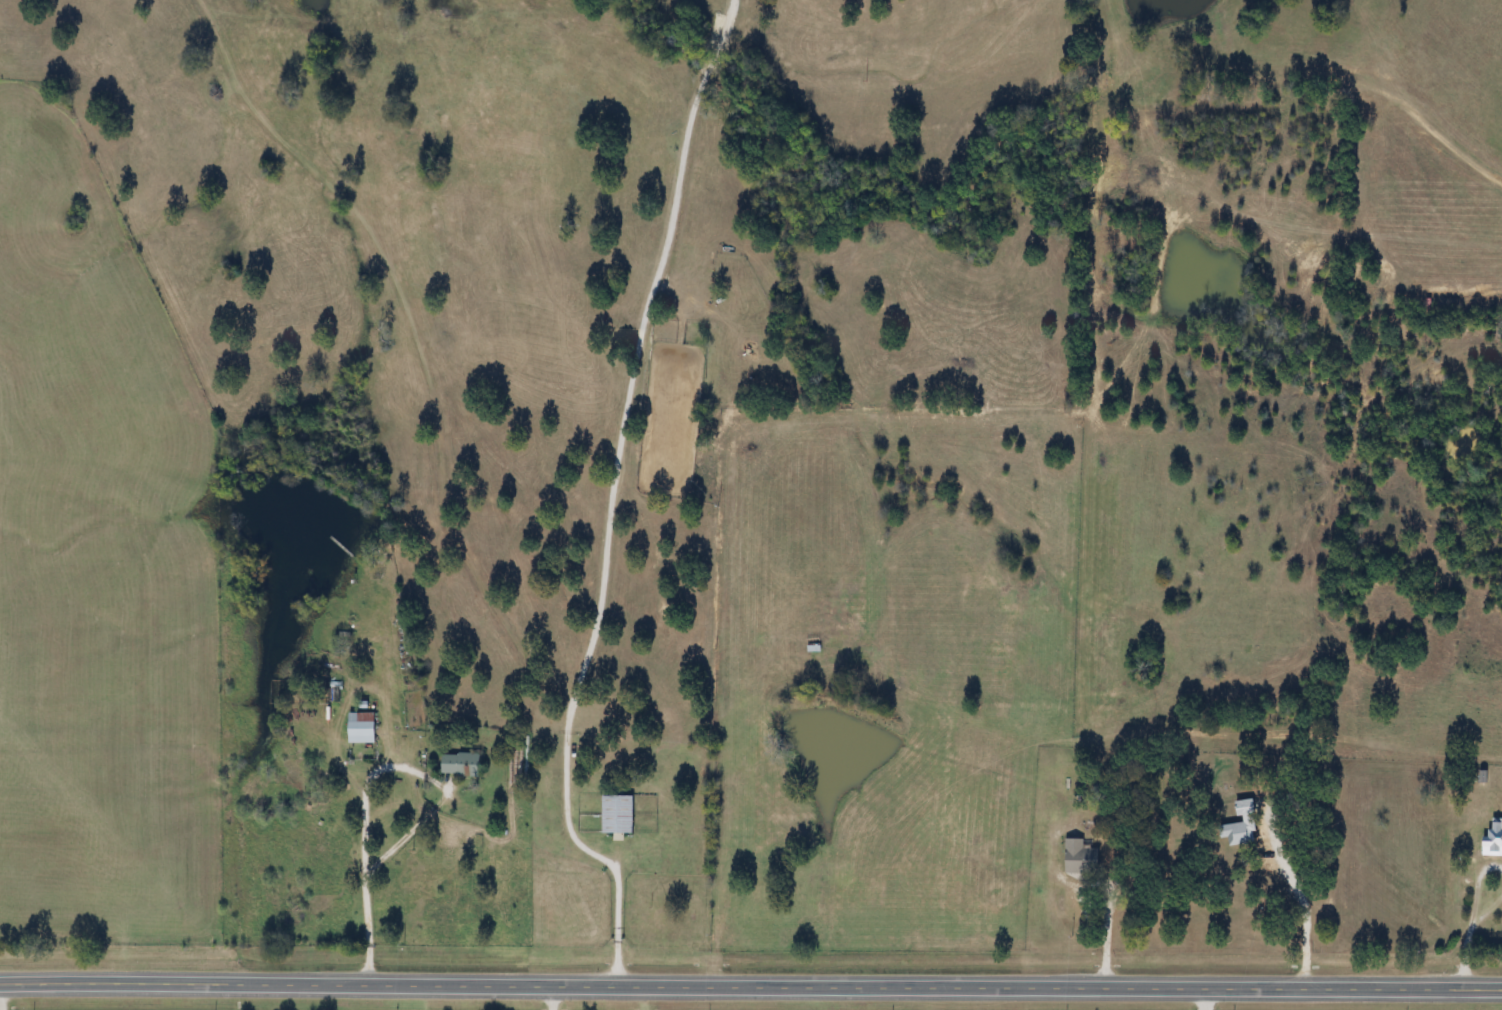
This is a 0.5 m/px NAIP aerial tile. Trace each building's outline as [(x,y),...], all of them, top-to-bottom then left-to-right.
[(373,743),(372,712),(345,712),(345,743),(373,743)] [(478,753),(440,752),(440,774),(477,775),(478,753)] [(600,795),(600,832),(631,832),(631,795),(600,795)] [(1501,854),(1501,818),(1488,818),(1488,835),(1479,835),(1479,854),(1501,854)] [(1081,839),(1063,839),(1063,874),(1096,874),(1096,849),(1081,849),(1081,839)]
